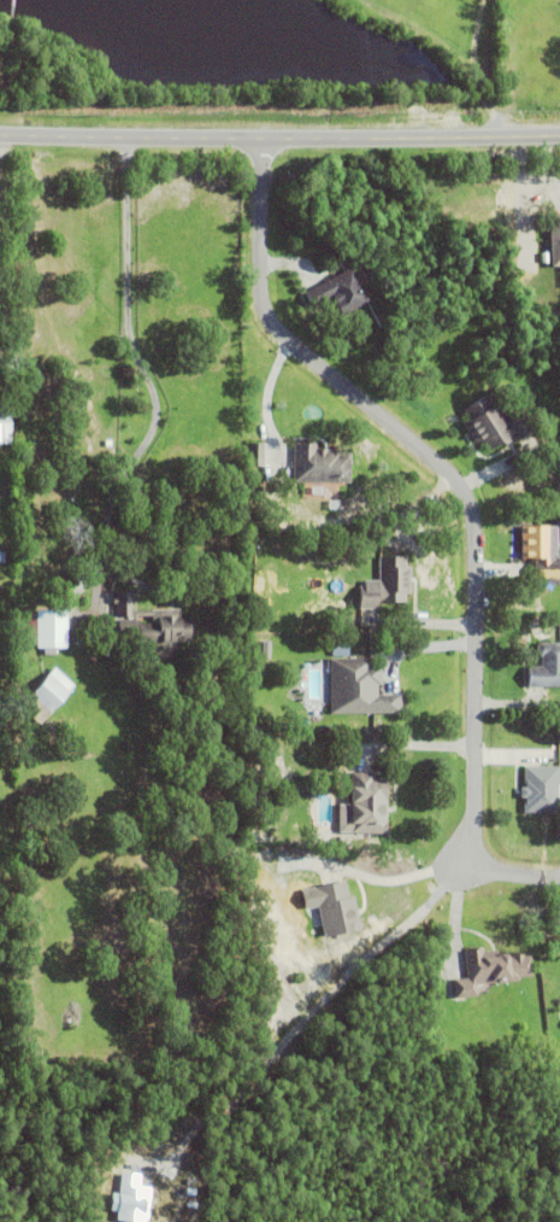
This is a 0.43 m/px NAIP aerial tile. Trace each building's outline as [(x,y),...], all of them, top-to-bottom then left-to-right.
[(548,223),(559,223),(559,271),(550,271),(548,223)] [(369,298),(342,312),(332,294),(313,305),(305,288),(350,263),(359,279),(362,277),(369,288),(365,291),(369,298)] [(511,437),(505,440),(502,437),(488,448),(482,438),(476,442),(461,420),(467,415),(461,407),(495,384),(502,394),(496,399),(507,416),(521,407),(534,425),(512,439),(511,437)] [(4,440),(0,440),(0,397),(4,397),(4,398),(12,398),(12,415),(4,414),(4,440)] [(247,440),(264,440),(264,464),(247,464),(247,440)] [(328,446),(341,446),(341,449),(352,449),(350,480),(294,479),(294,442),(317,442),(317,445),(326,446),(326,448),(328,448),(328,446)] [(556,554),(559,554),(559,575),(534,575),(532,559),(536,559),(536,555),(521,556),(520,522),(555,522),(556,554)] [(406,590),(406,601),(377,600),(377,607),(359,607),(359,584),(364,585),(364,578),(378,578),(379,554),(405,554),(405,563),(411,563),(411,590),(406,590)] [(179,607),(179,614),(190,614),(190,622),(196,622),(196,633),(190,633),(190,637),(177,637),(178,655),(143,656),(143,639),(134,639),(134,636),(119,636),(119,616),(131,616),(131,613),(117,614),(116,602),(113,602),(113,595),(116,595),(116,590),(132,590),(134,608),(179,607)] [(55,645),(55,654),(45,653),(45,645),(36,645),(36,643),(29,643),(29,612),(36,612),(36,607),(67,608),(66,645),(55,645)] [(540,641),(559,640),(559,684),(529,685),(527,663),(542,663),(542,654),(540,654),(536,650),(536,644),(540,641)] [(332,713),(402,712),(402,695),(381,695),(381,669),(373,669),(373,658),(332,658),(332,713)] [(18,704),(54,665),(75,683),(40,724),(18,704)] [(525,811),(525,800),(526,800),(526,795),(521,795),(521,785),(526,785),(526,780),(525,780),(525,765),(559,765),(559,811),(525,811)] [(350,832),(350,771),(375,771),(375,776),(388,776),(387,832),(350,832)] [(354,894),(361,926),(324,934),(318,905),(305,907),(301,888),(346,878),(349,895),(354,894)] [(457,998),(479,997),(478,983),(534,980),(532,954),(485,957),(484,949),(466,950),(468,979),(456,979),(457,998)] [(150,1221),(151,1188),(141,1188),(142,1175),(122,1174),(121,1194),(113,1194),(112,1212),(119,1212),(119,1221),(150,1221)]
